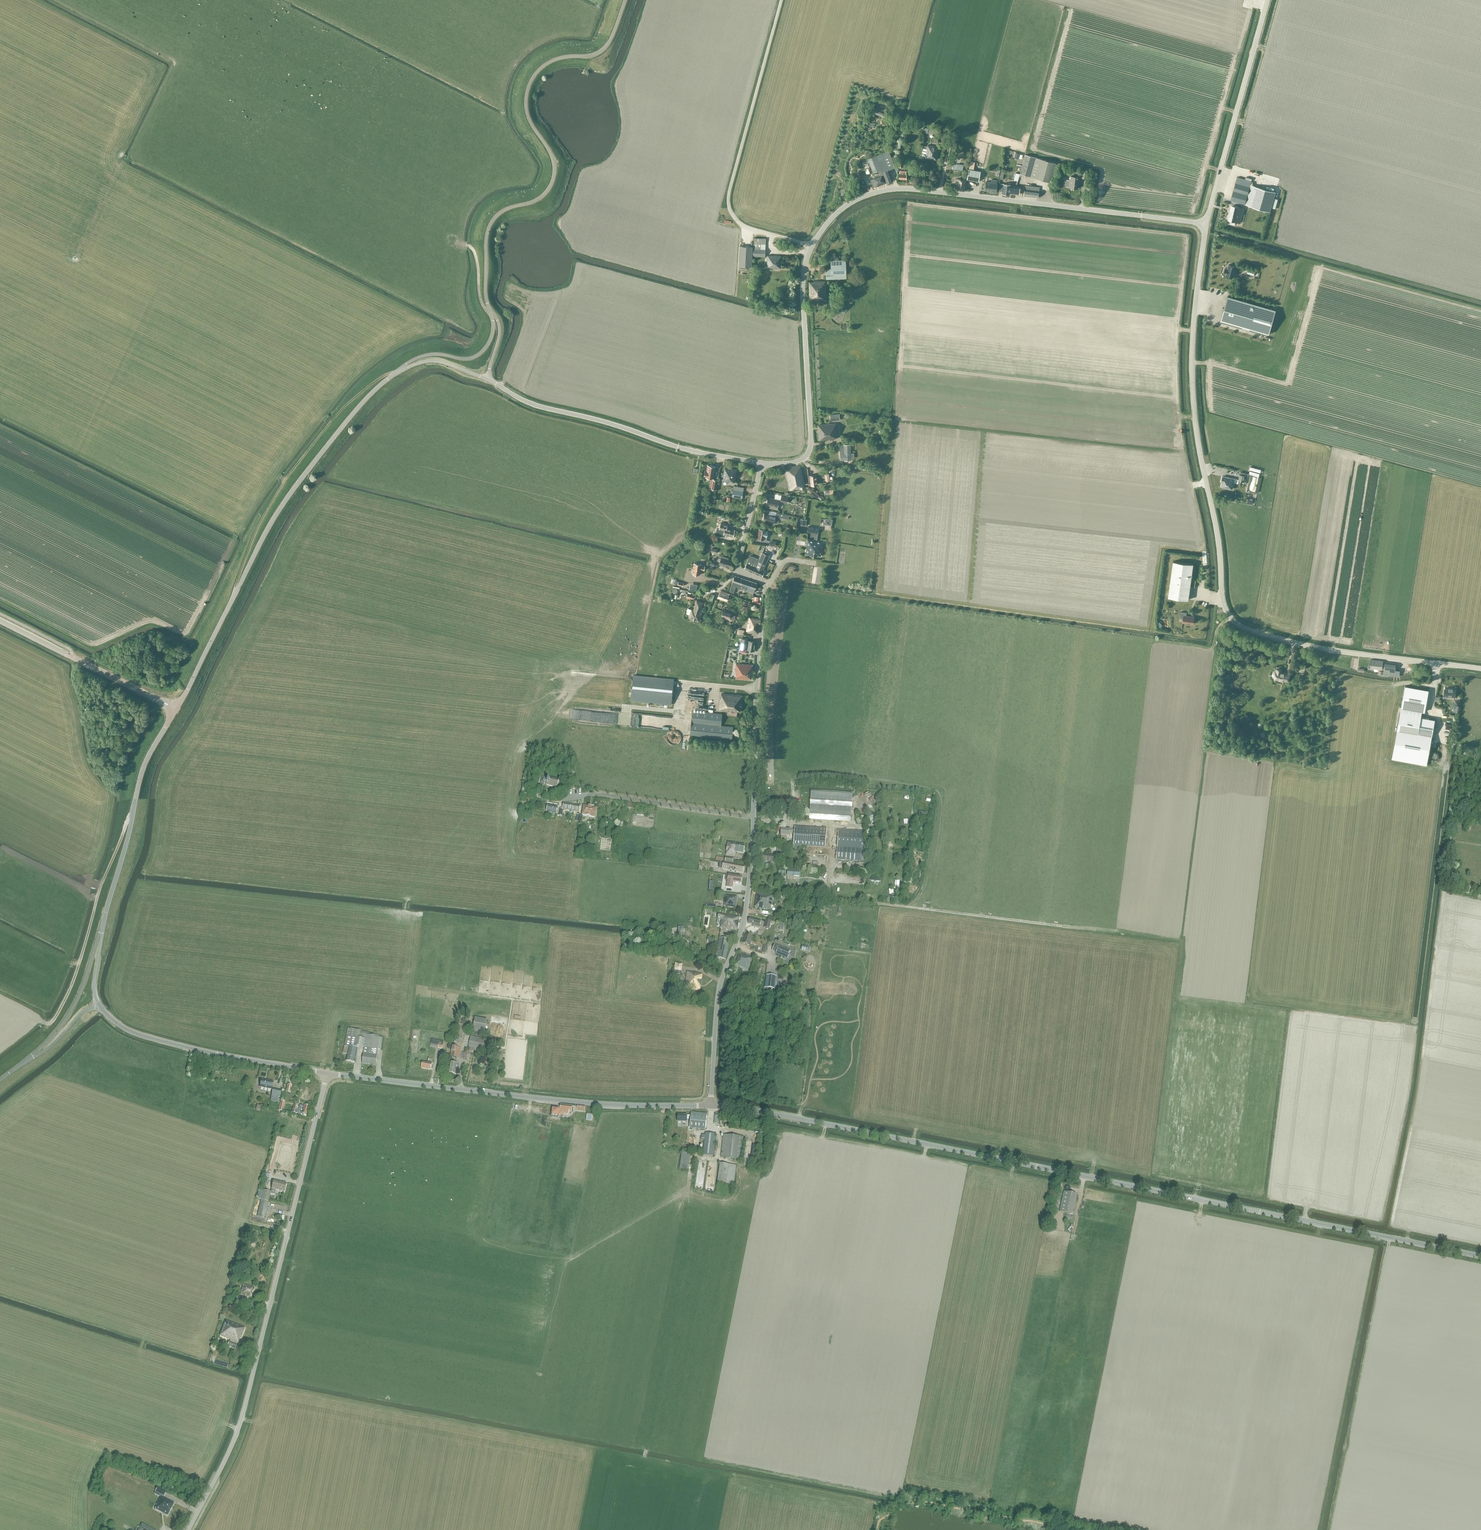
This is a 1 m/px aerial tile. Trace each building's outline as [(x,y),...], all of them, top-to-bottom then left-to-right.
[(936,159),(939,147),(928,145),(928,147),(925,146),(923,157),(936,159)] [(889,150),(876,155),(883,175),(887,183),(893,181),(888,170),(896,167),(889,150)] [(869,161),(873,173),(881,170),(875,155),(868,158),(869,161)] [(1025,155),(1023,162),(1020,174),(1021,174),(1020,176),(1022,177),(1023,174),(1050,182),(1055,163),(1028,155),(1025,155)] [(971,161),(969,170),(968,169),(967,179),(978,181),(980,172),(973,170),(975,161),(971,161)] [(887,183),(883,175),(870,180),(874,188),(887,183)] [(1071,177),(1070,180),(1066,179),(1065,186),(1069,187),(1068,187),(1078,189),(1079,182),(1080,182),(1080,178),(1071,177)] [(965,190),(966,180),(957,179),(955,189),(965,190)] [(997,180),(991,179),(990,182),(985,181),(984,190),(989,191),(988,192),(995,193),(996,192),(997,183),(997,180)] [(1011,184),(1003,183),(1002,194),(1009,195),(1010,193),(1019,194),(1020,187),(1011,185),(1011,184)] [(1235,183),(1230,201),(1244,205),(1244,204),(1264,210),(1267,211),(1270,212),(1276,192),(1262,188),(1251,185),(1250,185),(1249,187),(1235,183)] [(1025,189),(1024,196),(1038,197),(1039,191),(1025,189)] [(1229,220),(1229,224),(1235,225),(1236,222),(1240,223),(1244,208),(1233,206),(1232,211),(1231,211),(1229,220)] [(766,238),(754,238),(753,248),(753,256),(765,256),(765,249),(766,238)] [(753,247),(746,246),(740,246),(739,266),(752,267),(753,247)] [(780,268),(781,256),(768,255),(767,267),(780,268)] [(846,259),(831,260),(831,268),(826,268),(827,278),(847,277),(846,259)] [(1224,273),(1226,274),(1226,275),(1233,277),(1236,266),(1229,264),(1228,268),(1225,268),(1224,273)] [(809,299),(825,298),(825,281),(813,281),(813,282),(808,282),(809,299)] [(1228,296),(1221,320),(1269,334),(1276,310),(1228,296)] [(818,424),(818,425),(819,439),(836,438),(836,434),(836,423),(818,424)] [(851,446),(851,444),(840,445),(840,453),(840,460),(844,460),(851,460),(851,459),(851,446)] [(716,466),(707,464),(706,470),(705,470),(704,476),(705,477),(711,478),(709,488),(716,490),(718,480),(713,479),(716,466)] [(790,490),(805,487),(801,465),(791,467),(791,469),(787,470),(790,490)] [(735,482),(737,470),(725,468),(723,481),(732,482),(732,481),(735,482)] [(1242,472),(1241,475),(1240,474),(1239,480),(1234,479),(1223,477),(1221,487),(1232,489),(1233,482),(1238,483),(1239,480),(1244,482),(1249,483),(1250,477),(1251,474),(1246,473),(1242,472)] [(777,510),(779,500),(768,498),(766,505),(768,505),(768,508),(777,510)] [(774,522),(775,517),(764,514),(763,520),(774,522)] [(719,529),(724,530),(723,534),(733,537),(735,529),(727,528),(727,524),(721,523),(719,529)] [(766,539),(768,531),(760,529),(758,538),(766,539)] [(806,554),(810,554),(810,555),(816,556),(816,555),(821,556),(822,545),(822,541),(817,540),(814,540),(808,539),(806,554)] [(744,568),(744,569),(762,576),(764,571),(764,570),(763,570),(769,555),(762,552),(760,558),(759,558),(759,559),(750,555),(744,568)] [(733,560),(728,559),(729,558),(719,555),(718,560),(720,561),(720,564),(731,567),(733,560)] [(1169,597),(1189,600),(1190,586),(1195,587),(1196,580),(1191,580),(1193,564),(1173,561),(1169,597)] [(702,564),(694,563),(692,573),(700,574),(701,570),(704,570),(705,565),(702,564)] [(756,583),(735,576),(733,582),(730,590),(729,592),(734,593),(736,587),(738,587),(737,589),(739,590),(740,588),(743,589),(743,588),(747,589),(746,590),(753,593),(755,588),(756,583)] [(730,593),(721,590),(718,597),(727,600),(730,593)] [(700,612),(703,602),(697,600),(695,607),(692,607),(692,609),(688,608),(687,611),(691,612),(689,617),(699,620),(702,612),(700,612)] [(732,613),(723,610),(722,615),(726,616),(726,617),(730,619),(730,618),(734,619),(736,615),(732,613)] [(1180,617),(1184,618),(1183,622),(1193,624),(1194,617),(1187,616),(1187,613),(1181,612),(1180,617)] [(758,633),(760,619),(749,617),(747,631),(758,633)] [(748,639),(741,638),(740,648),(754,651),(756,641),(748,640),(748,639)] [(1371,659),(1370,667),(1382,669),(1383,660),(1371,659)] [(1384,669),(1383,672),(1379,672),(1379,674),(1383,675),(1389,676),(1389,675),(1399,677),(1400,670),(1395,669),(1396,663),(1385,662),(1384,669)] [(753,664),(736,663),(735,674),(736,674),(736,678),(751,679),(753,664)] [(1274,679),(1288,682),(1290,673),(1282,671),(1282,670),(1281,669),(1280,669),(1279,669),(1278,669),(1276,668),(1276,672),(1274,672),(1273,672),(1272,673),(1272,675),(1272,676),(1273,677),(1274,678),(1274,679)] [(671,705),(674,679),(633,675),(630,701),(671,705)] [(1430,694),(1431,690),(1405,686),(1403,697),(1401,707),(1397,730),(1392,759),(1427,765),(1432,736),(1435,719),(1421,717),(1422,711),(1424,702),(1429,702),(1430,694)] [(1444,695),(1444,697),(1445,698),(1447,698),(1448,697),(1448,696),(1455,697),(1456,688),(1451,687),(1450,688),(1445,688),(1444,695)] [(742,695),(721,693),(721,698),(720,698),(719,710),(740,712),(742,695)] [(721,725),(722,713),(692,710),(690,735),(732,739),(733,726),(721,725)] [(675,730),(674,730),(672,730),(671,731),(670,732),(669,733),(668,734),(667,735),(667,736),(667,737),(667,738),(667,739),(668,740),(668,741),(669,742),(670,743),(671,743),(672,744),(673,744),(675,744),(676,744),(677,744),(678,743),(679,742),(680,741),(681,740),(681,738),(681,737),(681,736),(681,734),(680,733),(679,732),(678,732),(677,731),(675,730)] [(558,788),(560,781),(549,778),(548,781),(546,780),(546,778),(542,777),(540,783),(545,784),(545,782),(547,783),(547,785),(558,788)] [(809,820),(851,822),(853,794),(811,791),(809,820)] [(579,812),(580,806),(565,803),(564,809),(579,812)] [(557,813),(558,807),(548,805),(547,811),(557,813)] [(589,806),(584,806),(583,815),(580,814),(579,821),(582,822),(583,815),(595,817),(597,808),(592,807),(589,806)] [(781,829),(781,835),(782,836),(782,838),(787,838),(787,836),(790,836),(790,834),(794,834),(794,845),(825,847),(826,828),(795,826),(794,830),(781,829)] [(838,829),(837,847),(836,860),(864,862),(865,849),(861,849),(862,844),(864,844),(864,841),(864,836),(864,831),(838,829)] [(744,853),(745,845),(737,844),(737,843),(729,842),(727,854),(735,855),(736,852),(744,853)] [(784,853),(777,852),(776,856),(774,856),(774,855),(763,854),(762,862),(763,862),(763,863),(767,864),(767,863),(773,863),(774,860),(777,860),(777,858),(784,859),(784,853)] [(738,872),(743,873),(745,866),(733,864),(734,858),(725,857),(725,863),(723,862),(722,870),(728,871),(738,873),(738,872)] [(743,877),(730,875),(729,876),(726,875),(725,880),(729,881),(728,887),(733,888),(734,882),(742,883),(743,877)] [(775,898),(775,896),(757,894),(755,908),(771,910),(771,906),(772,906),(773,898),(775,898)] [(736,908),(738,897),(726,896),(725,903),(726,904),(726,906),(736,908)] [(719,914),(718,920),(722,920),(721,925),(722,925),(721,929),(737,931),(739,917),(723,914),(719,914)] [(761,920),(757,919),(750,918),(749,923),(754,924),(754,926),(760,927),(761,920)] [(752,937),(746,935),(743,943),(750,945),(752,937)] [(726,960),(730,940),(720,938),(716,958),(726,960)] [(772,951),(777,953),(776,955),(787,960),(789,955),(788,955),(790,951),(775,945),(772,951)] [(748,969),(752,958),(740,954),(736,965),(748,969)] [(763,965),(760,964),(753,962),(750,975),(757,977),(759,969),(761,970),(763,965)] [(683,964),(675,963),(674,970),(675,970),(674,973),(681,974),(681,971),(682,971),(683,964)] [(699,973),(687,972),(685,989),(700,991),(703,975),(699,974),(699,973)] [(767,976),(766,988),(774,989),(775,977),(767,976)] [(485,1032),(487,1019),(475,1017),(473,1030),(485,1032)] [(462,1039),(465,1025),(457,1023),(454,1037),(462,1039)] [(348,1028),(344,1046),(345,1047),(344,1054),(347,1054),(346,1062),(355,1063),(358,1049),(357,1049),(357,1046),(364,1048),(363,1054),(362,1064),(376,1065),(378,1049),(381,1050),(383,1038),(379,1037),(380,1036),(378,1035),(378,1034),(368,1032),(348,1028)] [(468,1048),(469,1048),(469,1051),(474,1052),(474,1049),(493,1052),(495,1041),(471,1036),(468,1048)] [(442,1049),(443,1044),(444,1042),(432,1039),(430,1046),(438,1048),(442,1049)] [(458,1059),(460,1049),(453,1048),(451,1057),(458,1059)] [(456,1075),(458,1065),(451,1063),(449,1073),(456,1075)] [(261,1079),(260,1087),(272,1089),(273,1081),(269,1081),(266,1080),(261,1079)] [(281,1090),(273,1088),(270,1101),(277,1102),(279,1097),(280,1098),(281,1090)] [(306,1116),(309,1106),(300,1103),(298,1107),(293,1106),(291,1113),(296,1114),(297,1113),(301,1114),(299,1119),(306,1121),(307,1117),(306,1116)] [(561,1104),(560,1109),(559,1109),(553,1108),(552,1115),(558,1116),(558,1115),(561,1115),(561,1113),(569,1114),(569,1111),(572,1111),(572,1106),(561,1104)] [(687,1115),(677,1115),(677,1122),(687,1122),(687,1120),(690,1120),(689,1129),(705,1130),(706,1119),(707,1119),(707,1114),(691,1112),(691,1115),(687,1115)] [(713,1156),(716,1134),(705,1133),(705,1135),(702,1134),(701,1140),(704,1140),(703,1155),(713,1156)] [(741,1160),(744,1137),(723,1134),(721,1157),(741,1160)] [(688,1169),(690,1153),(682,1152),(680,1168),(688,1169)] [(734,1184),(736,1166),(720,1163),(717,1182),(734,1184)] [(284,1191),(286,1182),(275,1179),(272,1188),(271,1191),(263,1189),(257,1216),(265,1218),(271,1194),(275,1195),(276,1189),(284,1191)] [(1077,1194),(1064,1191),(1059,1212),(1072,1214),(1077,1194)] [(249,1298),(253,1287),(244,1284),(240,1295),(249,1298)] [(220,1335),(231,1339),(230,1342),(229,1342),(227,1346),(235,1349),(237,1344),(238,1342),(240,1338),(241,1339),(245,1328),(226,1321),(220,1335)] [(166,1492),(157,1488),(155,1492),(161,1495),(161,1496),(160,1496),(155,1505),(156,1506),(155,1509),(167,1516),(169,1511),(170,1511),(171,1508),(173,1503),(162,1497),(163,1496),(166,1492)]
